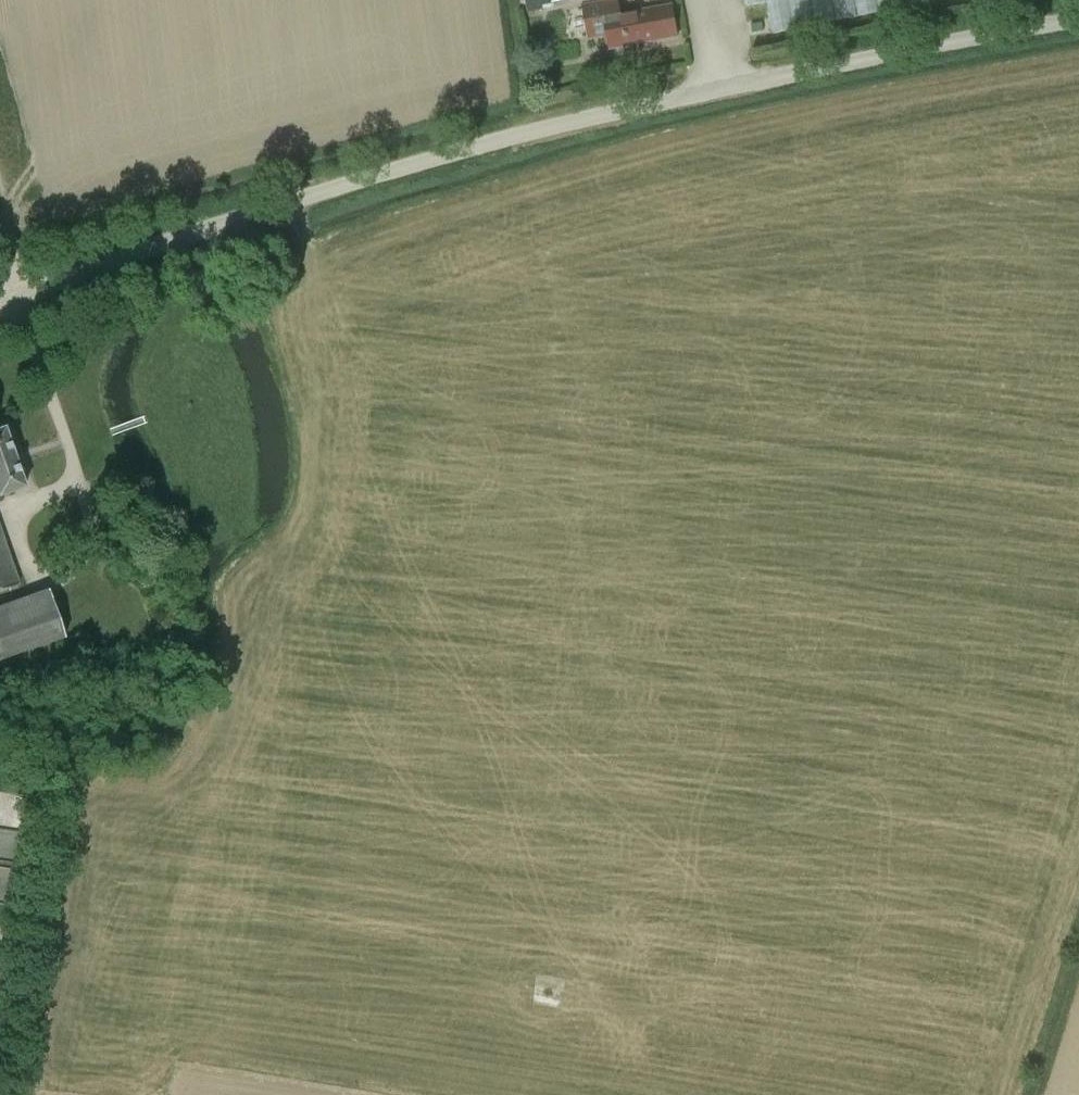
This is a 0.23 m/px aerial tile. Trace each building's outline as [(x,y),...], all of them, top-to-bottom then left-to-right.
[(563,0),(526,0),(528,12),(554,7),(553,2),(563,0)] [(589,37),(608,34),(610,49),(656,40),(656,41),(678,37),(672,5),(651,10),(621,15),(618,0),(614,0),(583,6),(589,37)] [(24,487),(4,428),(0,429),(0,495),(24,487)] [(20,584),(0,526),(0,591),(20,584)] [(65,638),(47,590),(0,605),(0,660),(65,638)]
